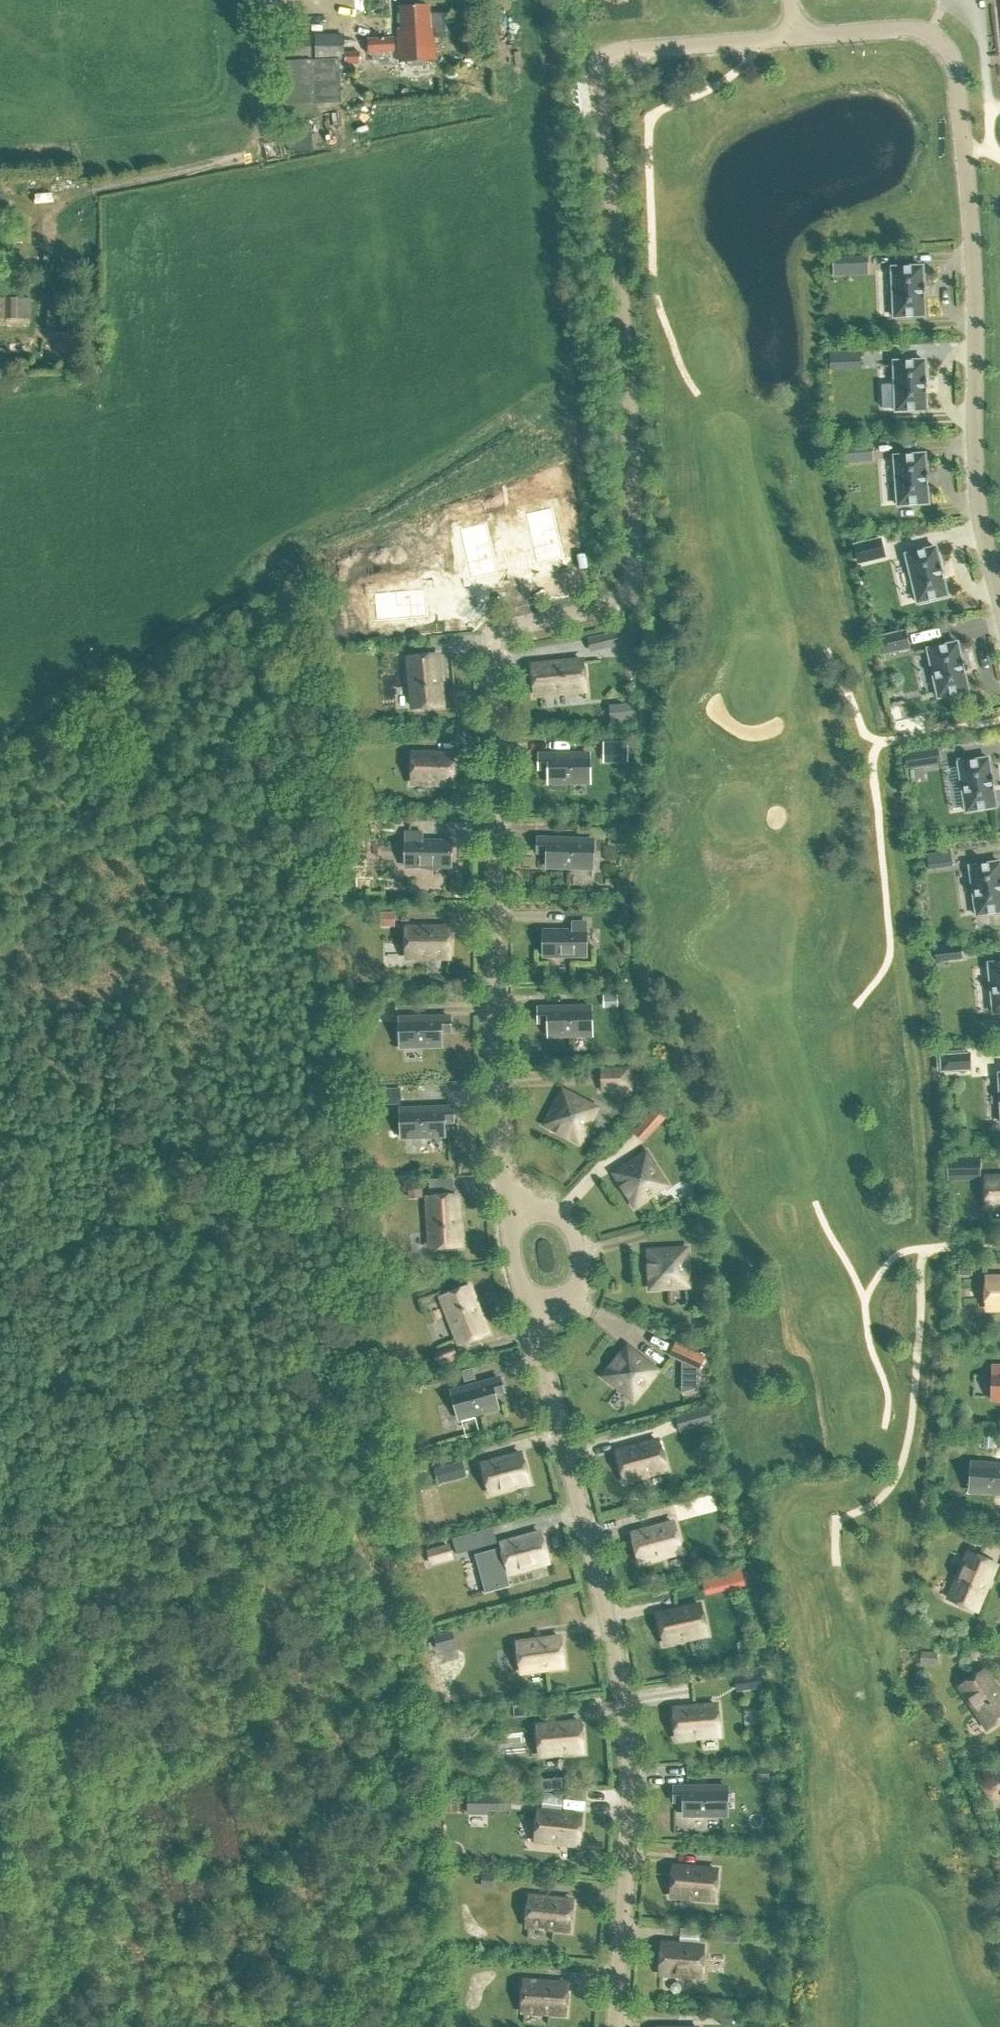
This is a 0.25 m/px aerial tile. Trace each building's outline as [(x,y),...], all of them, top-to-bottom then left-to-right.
[(445,37),(444,21),(444,14),(430,15),(429,6),(399,8),(400,30),(398,30),(399,63),(435,61),(434,37),(445,37)] [(281,38),(283,62),(311,60),(309,36),(281,38)] [(315,60),(344,60),(344,36),(315,36),(315,60)] [(367,40),(368,55),(395,54),(394,39),(367,40)] [(345,53),(345,65),(360,64),(360,52),(345,53)] [(272,110),(272,119),(295,119),(295,111),(272,110)] [(845,257),(832,257),(833,276),(846,276),(845,257)] [(922,267),(892,268),(894,318),(924,317),(924,300),(925,300),(924,284),(923,284),(922,267)] [(19,319),(19,297),(5,297),(4,319),(19,319)] [(860,350),(849,351),(850,369),(860,368),(860,350)] [(925,378),(924,361),(894,362),(895,412),(926,411),(925,394),(926,394),(926,378),(925,378)] [(878,429),(894,412),(872,390),(881,381),(866,367),(849,384),(862,396),(854,404),(878,429)] [(852,444),(840,445),(841,463),(853,462),(852,444)] [(926,471),(924,454),(894,457),(897,506),(928,504),(927,487),(928,487),(926,471)] [(581,491),(580,479),(564,481),(565,493),(581,491)] [(552,508),(525,514),(537,564),(563,558),(552,508)] [(486,523),(459,529),(471,579),(498,573),(486,523)] [(403,536),(392,546),(399,554),(411,544),(403,536)] [(858,564),(871,561),(867,541),(853,544),(858,564)] [(939,564),(935,548),(905,555),(917,603),(947,596),(943,580),(944,579),(940,564),(939,564)] [(919,611),(913,590),(912,590),(902,555),(857,568),(869,610),(885,605),(889,619),(919,611)] [(425,588),(374,593),(377,620),(428,616),(425,588)] [(875,638),(880,658),(910,651),(905,631),(875,638)] [(961,659),(957,643),(927,649),(938,698),(968,692),(964,675),(965,675),(962,659),(961,659)] [(442,705),(438,655),(408,658),(413,708),(442,705)] [(585,690),(582,661),(532,666),(535,695),(585,690)] [(410,690),(404,665),(373,672),(384,722),(406,717),(400,693),(410,690)] [(615,741),(616,762),(629,762),(629,740),(615,741)] [(904,755),(906,771),(940,765),(938,750),(904,755)] [(452,784),(453,754),(413,753),(412,783),(452,784)] [(539,755),(539,769),(549,769),(549,783),(589,783),(589,755),(539,755)] [(991,775),(988,758),(958,763),(966,813),(996,808),(993,791),(994,791),(991,775)] [(423,833),(409,833),(409,841),(408,841),(408,867),(450,868),(451,841),(423,841),(423,833)] [(538,839),(538,853),(547,853),(547,867),(592,868),(593,840),(538,839)] [(941,868),(952,866),(950,850),(939,852),(941,868)] [(999,862),(969,867),(976,916),(999,913),(999,866),(999,862)] [(395,912),(380,912),(380,927),(395,927),(395,912)] [(571,923),(571,931),(543,931),(543,957),(586,957),(586,931),(585,931),(585,923),(571,923)] [(406,958),(449,957),(449,928),(406,928),(406,958)] [(948,960),(962,959),(960,946),(946,947),(948,960)] [(988,964),(993,1013),(999,1013),(999,962),(988,964)] [(618,993),(604,994),(605,1007),(619,1006),(618,993)] [(368,1007),(368,1019),(383,1019),(383,1007),(368,1007)] [(591,1035),(590,1007),(538,1008),(538,1022),(548,1022),(548,1036),(591,1035)] [(449,1017),(399,1018),(400,1046),(440,1045),(440,1031),(450,1031),(449,1017)] [(939,1055),(940,1074),(971,1072),(970,1053),(939,1055)] [(627,1071),(602,1072),(602,1088),(627,1087),(627,1071)] [(969,1139),(999,1136),(999,1116),(996,1078),(962,1082),(969,1139)] [(595,1108),(563,1092),(546,1124),(578,1141),(595,1108)] [(444,1136),(443,1122),(453,1121),(452,1107),(400,1109),(401,1137),(444,1136)] [(622,1121),(602,1142),(612,1152),(633,1130),(622,1121)] [(393,1148),(392,1141),(368,1143),(369,1150),(393,1148)] [(615,1174),(634,1205),(665,1185),(645,1154),(615,1174)] [(947,1180),(980,1179),(979,1157),(947,1158),(947,1180)] [(985,1178),(986,1207),(999,1207),(999,1177),(985,1178)] [(422,1189),(407,1189),(407,1198),(423,1197),(422,1189)] [(460,1246),(457,1196),(427,1197),(430,1247),(460,1246)] [(649,1252),(650,1288),(687,1286),(685,1250),(649,1252)] [(971,1265),(956,1265),(957,1277),(971,1276),(971,1265)] [(987,1279),(987,1308),(999,1308),(999,1279),(987,1279)] [(459,1344),(487,1333),(469,1287),(441,1298),(459,1344)] [(451,1343),(432,1350),(438,1366),(457,1358),(451,1343)] [(626,1348),(604,1376),(632,1399),(655,1370),(626,1348)] [(991,1400),(999,1400),(999,1366),(993,1366),(993,1373),(992,1373),(991,1400)] [(473,1368),(463,1371),(466,1382),(477,1379),(473,1368)] [(499,1378),(451,1392),(458,1419),(497,1408),(494,1394),(503,1392),(499,1378)] [(675,1417),(680,1434),(713,1425),(708,1408),(675,1417)] [(657,1441),(616,1452),(624,1481),(665,1469),(657,1441)] [(528,1482),(520,1454),(481,1464),(489,1493),(528,1482)] [(999,1493),(999,1465),(971,1463),(969,1491),(999,1493)] [(631,1534),(639,1563),(680,1551),(672,1523),(631,1534)] [(539,1534),(500,1545),(501,1550),(474,1557),(485,1594),(506,1588),(501,1570),(505,1569),(506,1573),(547,1561),(539,1534)] [(425,1551),(429,1567),(452,1561),(448,1545),(425,1551)] [(968,1553),(948,1599),(976,1610),(995,1565),(968,1553)] [(717,1592),(731,1589),(727,1574),(713,1578),(717,1592)] [(657,1615),(664,1644),(705,1634),(699,1605),(657,1615)] [(437,1651),(456,1646),(452,1630),(433,1635),(437,1651)] [(520,1672),(563,1666),(559,1637),(516,1643),(520,1672)] [(937,1665),(937,1651),(920,1651),(920,1664),(937,1665)] [(984,1670),(959,1687),(987,1728),(999,1720),(999,1694),(984,1670)] [(760,1673),(734,1677),(736,1691),(762,1687),(760,1673)] [(525,1703),(512,1704),(513,1716),(526,1715),(525,1703)] [(716,1705),(673,1709),(676,1739),(718,1735),(716,1705)] [(582,1752),(579,1722),(537,1726),(539,1755),(582,1752)] [(511,1774),(557,1766),(556,1758),(510,1766),(511,1774)] [(769,1781),(769,1766),(757,1767),(757,1781),(769,1781)] [(725,1815),(725,1787),(673,1787),(673,1801),(683,1801),(683,1815),(725,1815)] [(489,1799),(489,1811),(513,1811),(513,1799),(489,1799)] [(577,1845),(580,1816),(538,1811),(535,1840),(577,1845)] [(673,1867),(670,1896),(713,1900),(716,1870),(673,1867)] [(482,1878),(482,1888),(495,1889),(495,1879),(482,1878)] [(526,1926),(568,1930),(571,1901),(529,1897),(526,1926)] [(723,1928),(722,1941),(738,1942),(739,1929),(723,1928)] [(662,1944),(659,1973),(699,1976),(701,1947),(662,1944)] [(564,2014),(566,1984),(524,1981),(521,2011),(564,2014)] [(721,2012),(722,2024),(734,2024),(734,2012),(721,2012)] [(493,2026),(540,2026),(540,2019),(493,2018),(493,2026)]
